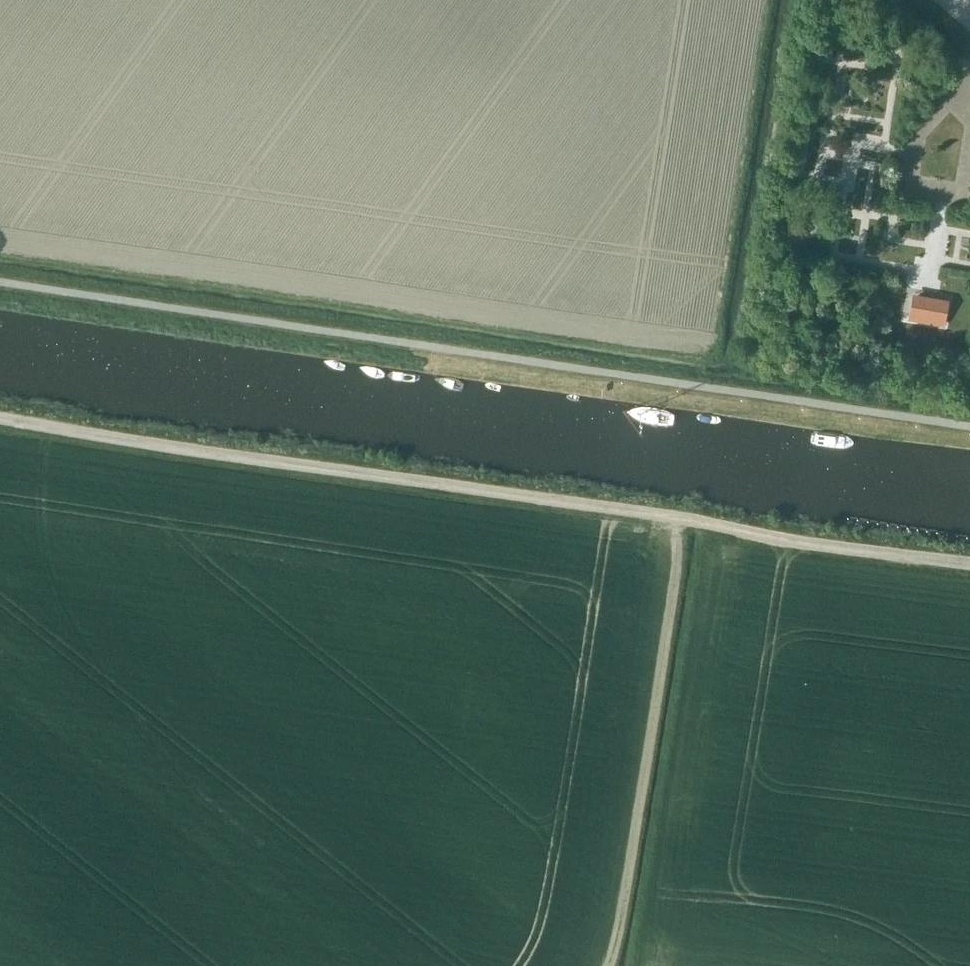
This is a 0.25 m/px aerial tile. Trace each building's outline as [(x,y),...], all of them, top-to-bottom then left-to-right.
[(914,297),(911,316),(942,322),(946,302),(914,297)]
